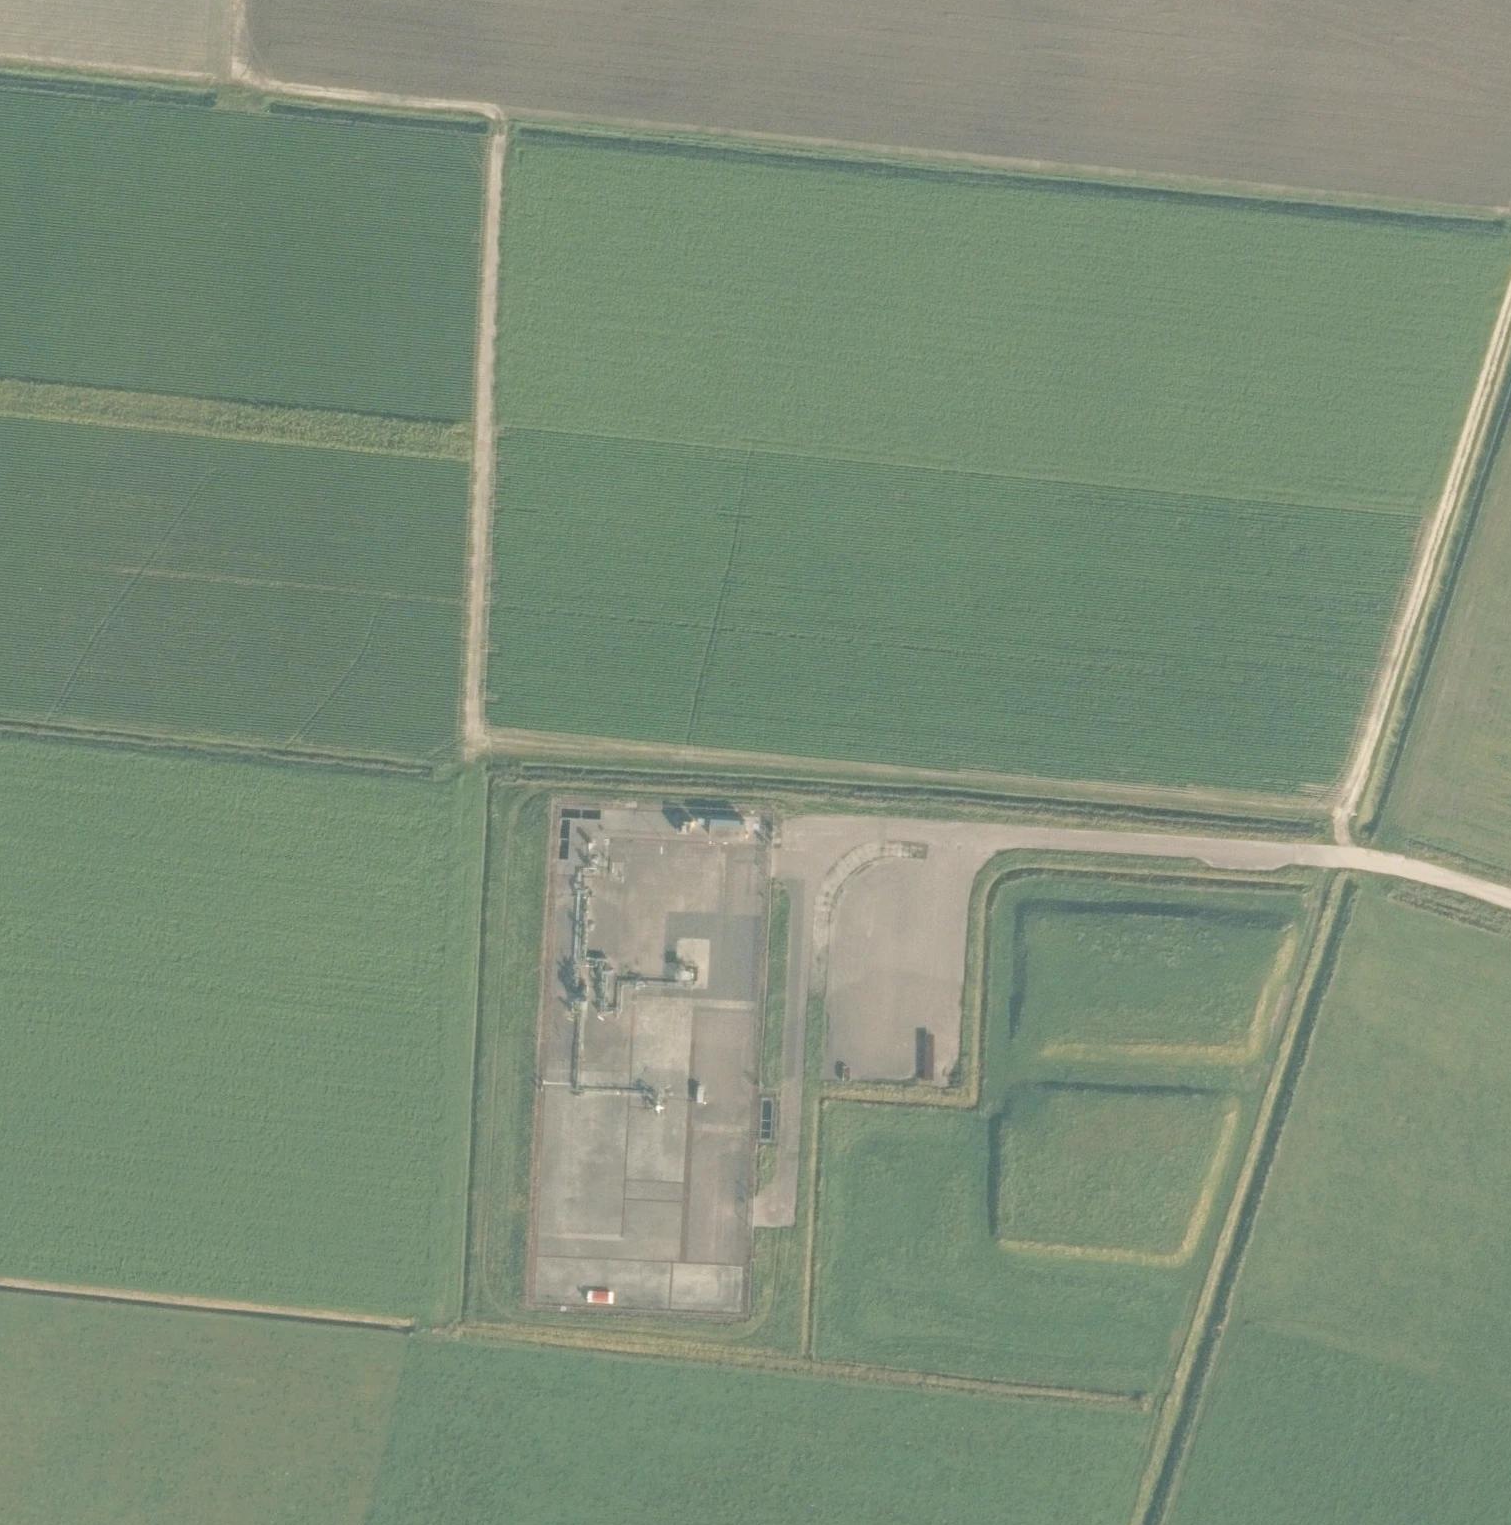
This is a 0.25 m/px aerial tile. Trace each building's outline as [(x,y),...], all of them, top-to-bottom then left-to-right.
[(603,815),(569,815),(569,855),(563,855),(563,867),(612,867),(613,828),(675,829),(675,808),(603,807),(603,815)] [(745,836),(746,819),(710,817),(709,834),(745,836)]
